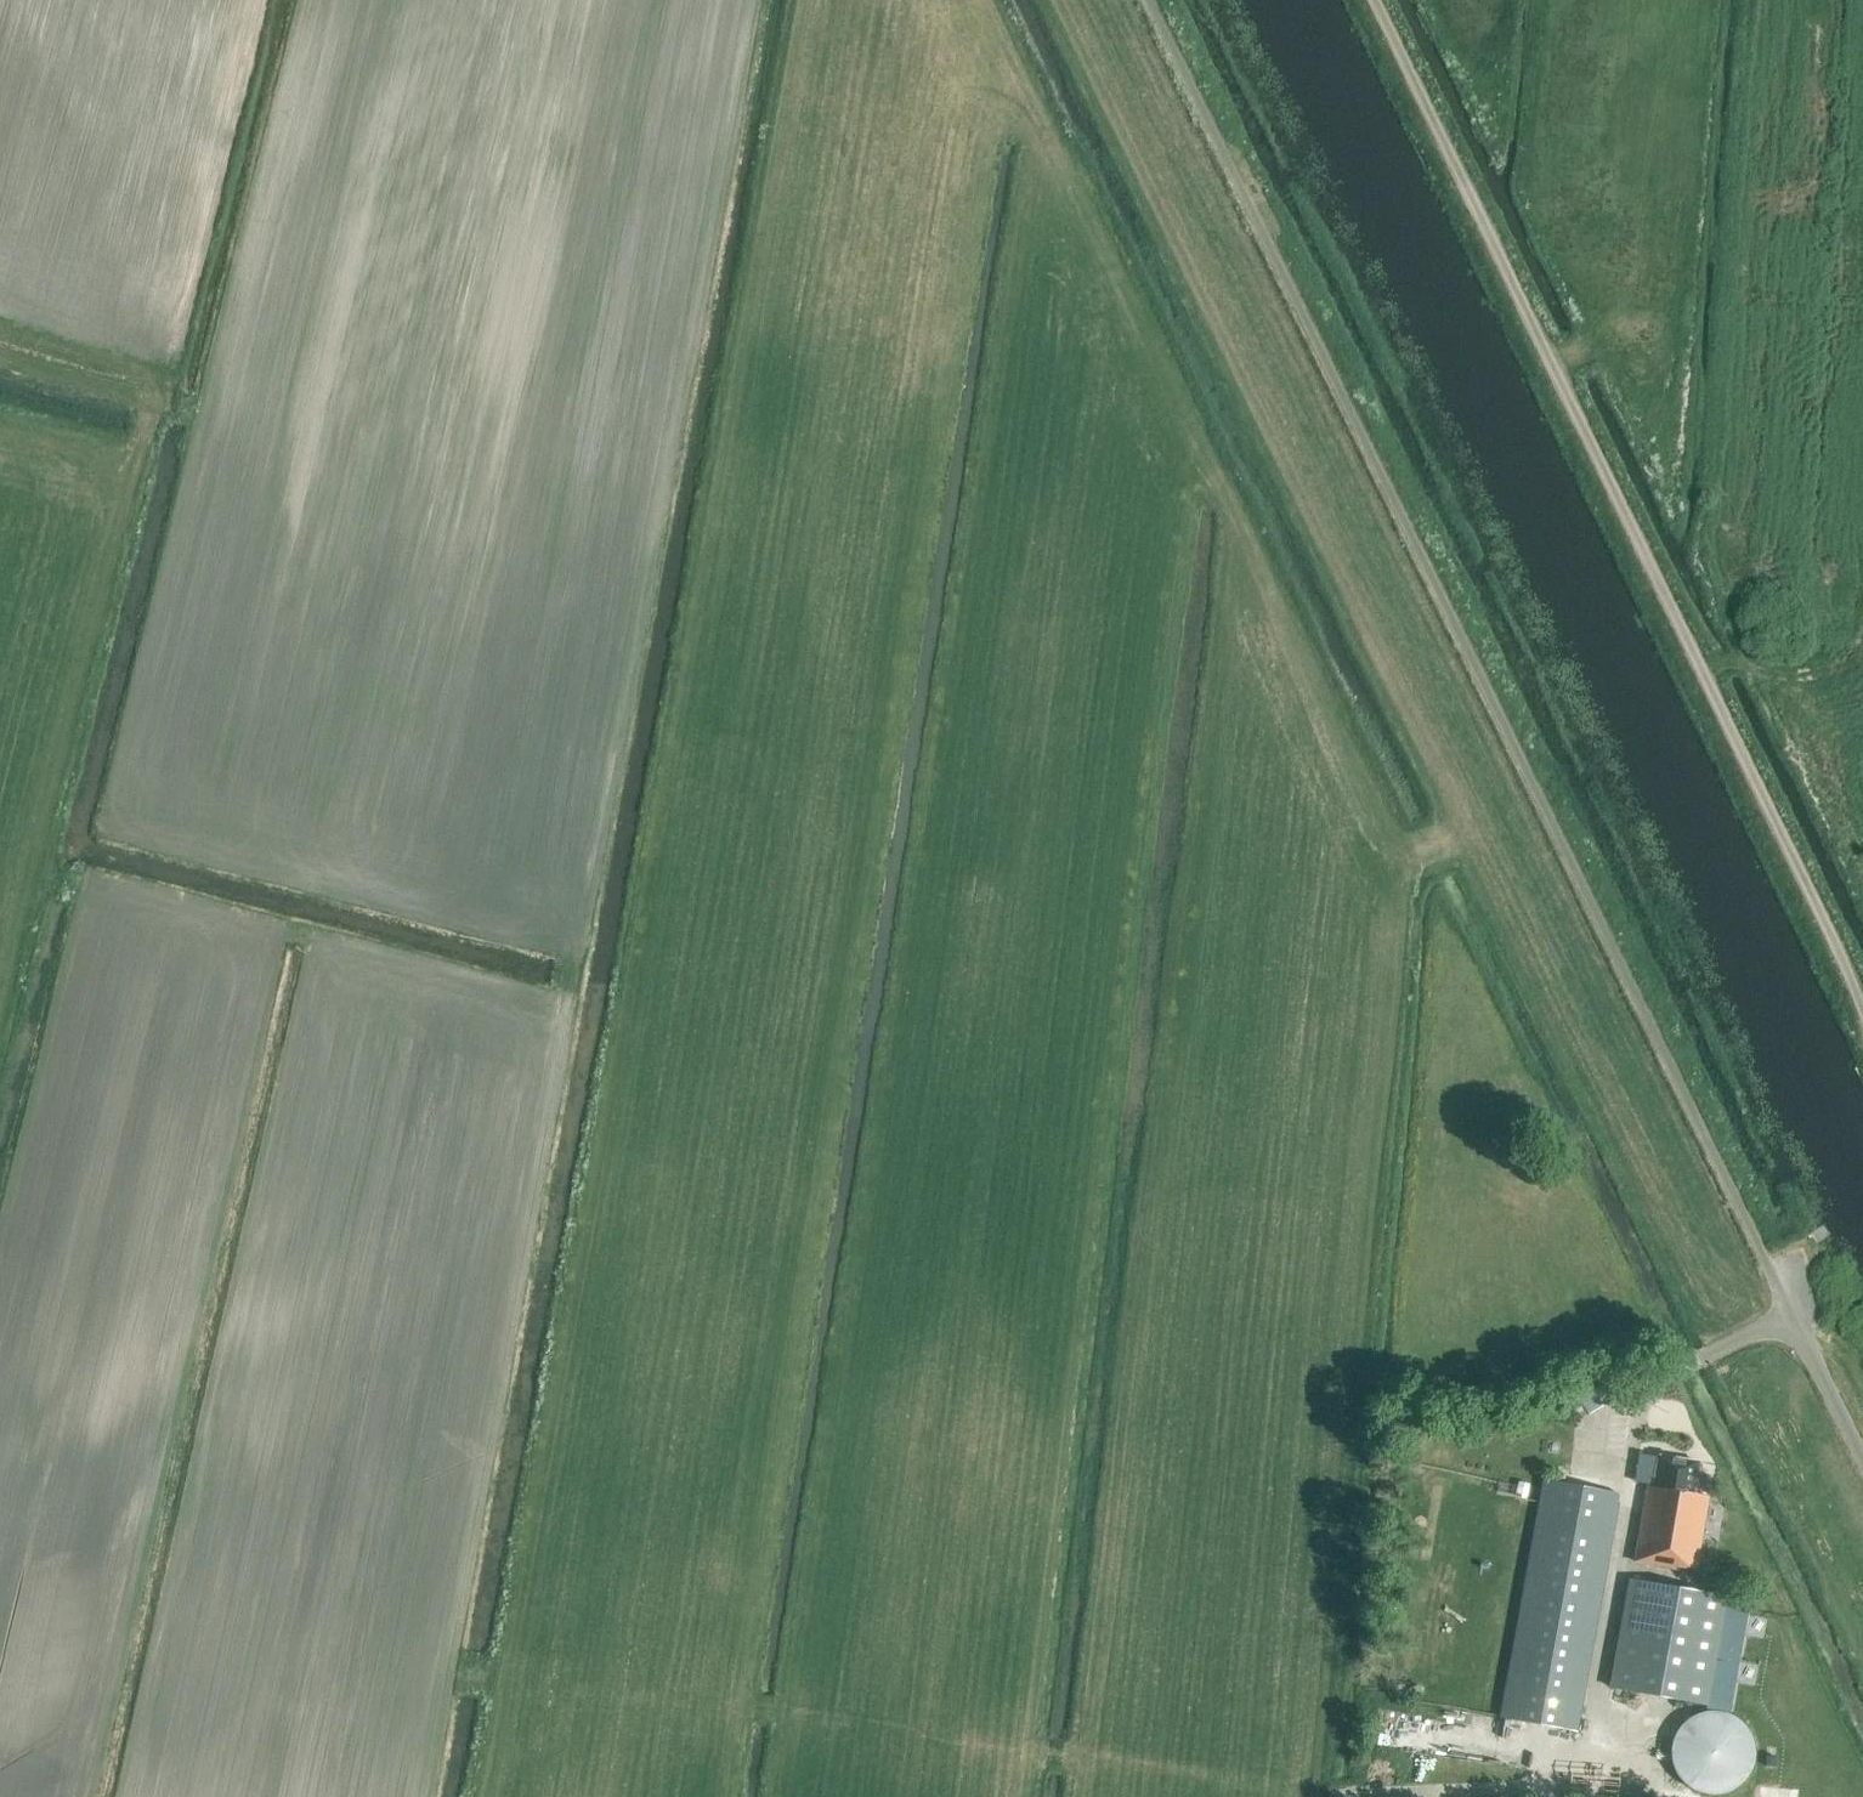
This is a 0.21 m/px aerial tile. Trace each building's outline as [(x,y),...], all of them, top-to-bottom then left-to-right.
[(1588,1414),(1613,1399),(1598,1375),(1574,1390),(1588,1414)] [(1693,1494),(1697,1463),(1658,1456),(1654,1488),(1648,1487),(1635,1561),(1675,1569),(1676,1565),(1695,1569),(1708,1496),(1693,1494)] [(1575,1731),(1578,1714),(1619,1494),(1545,1480),(1501,1718),(1575,1731)] [(1749,1713),(1769,1604),(1630,1579),(1611,1688),(1749,1713)] [(1720,1712),(1714,1712),(1708,1712),(1702,1713),(1697,1715),(1691,1717),(1686,1720),(1682,1724),(1678,1729),(1675,1734),(1673,1739),(1671,1745),(1670,1751),(1670,1757),(1671,1762),(1673,1768),(1675,1773),(1678,1778),(1682,1783),(1686,1787),(1691,1790),(1697,1793),(1702,1794),(1708,1796),(1714,1796),(1720,1795),(1725,1794),(1731,1791),(1736,1789),(1741,1785),(1745,1781),(1748,1776),(1751,1771),(1753,1765),(1754,1759),(1755,1754),(1754,1748),(1753,1742),(1751,1736),(1748,1731),(1745,1727),(1741,1722),(1736,1719),(1731,1716),(1725,1714),(1720,1712)]
